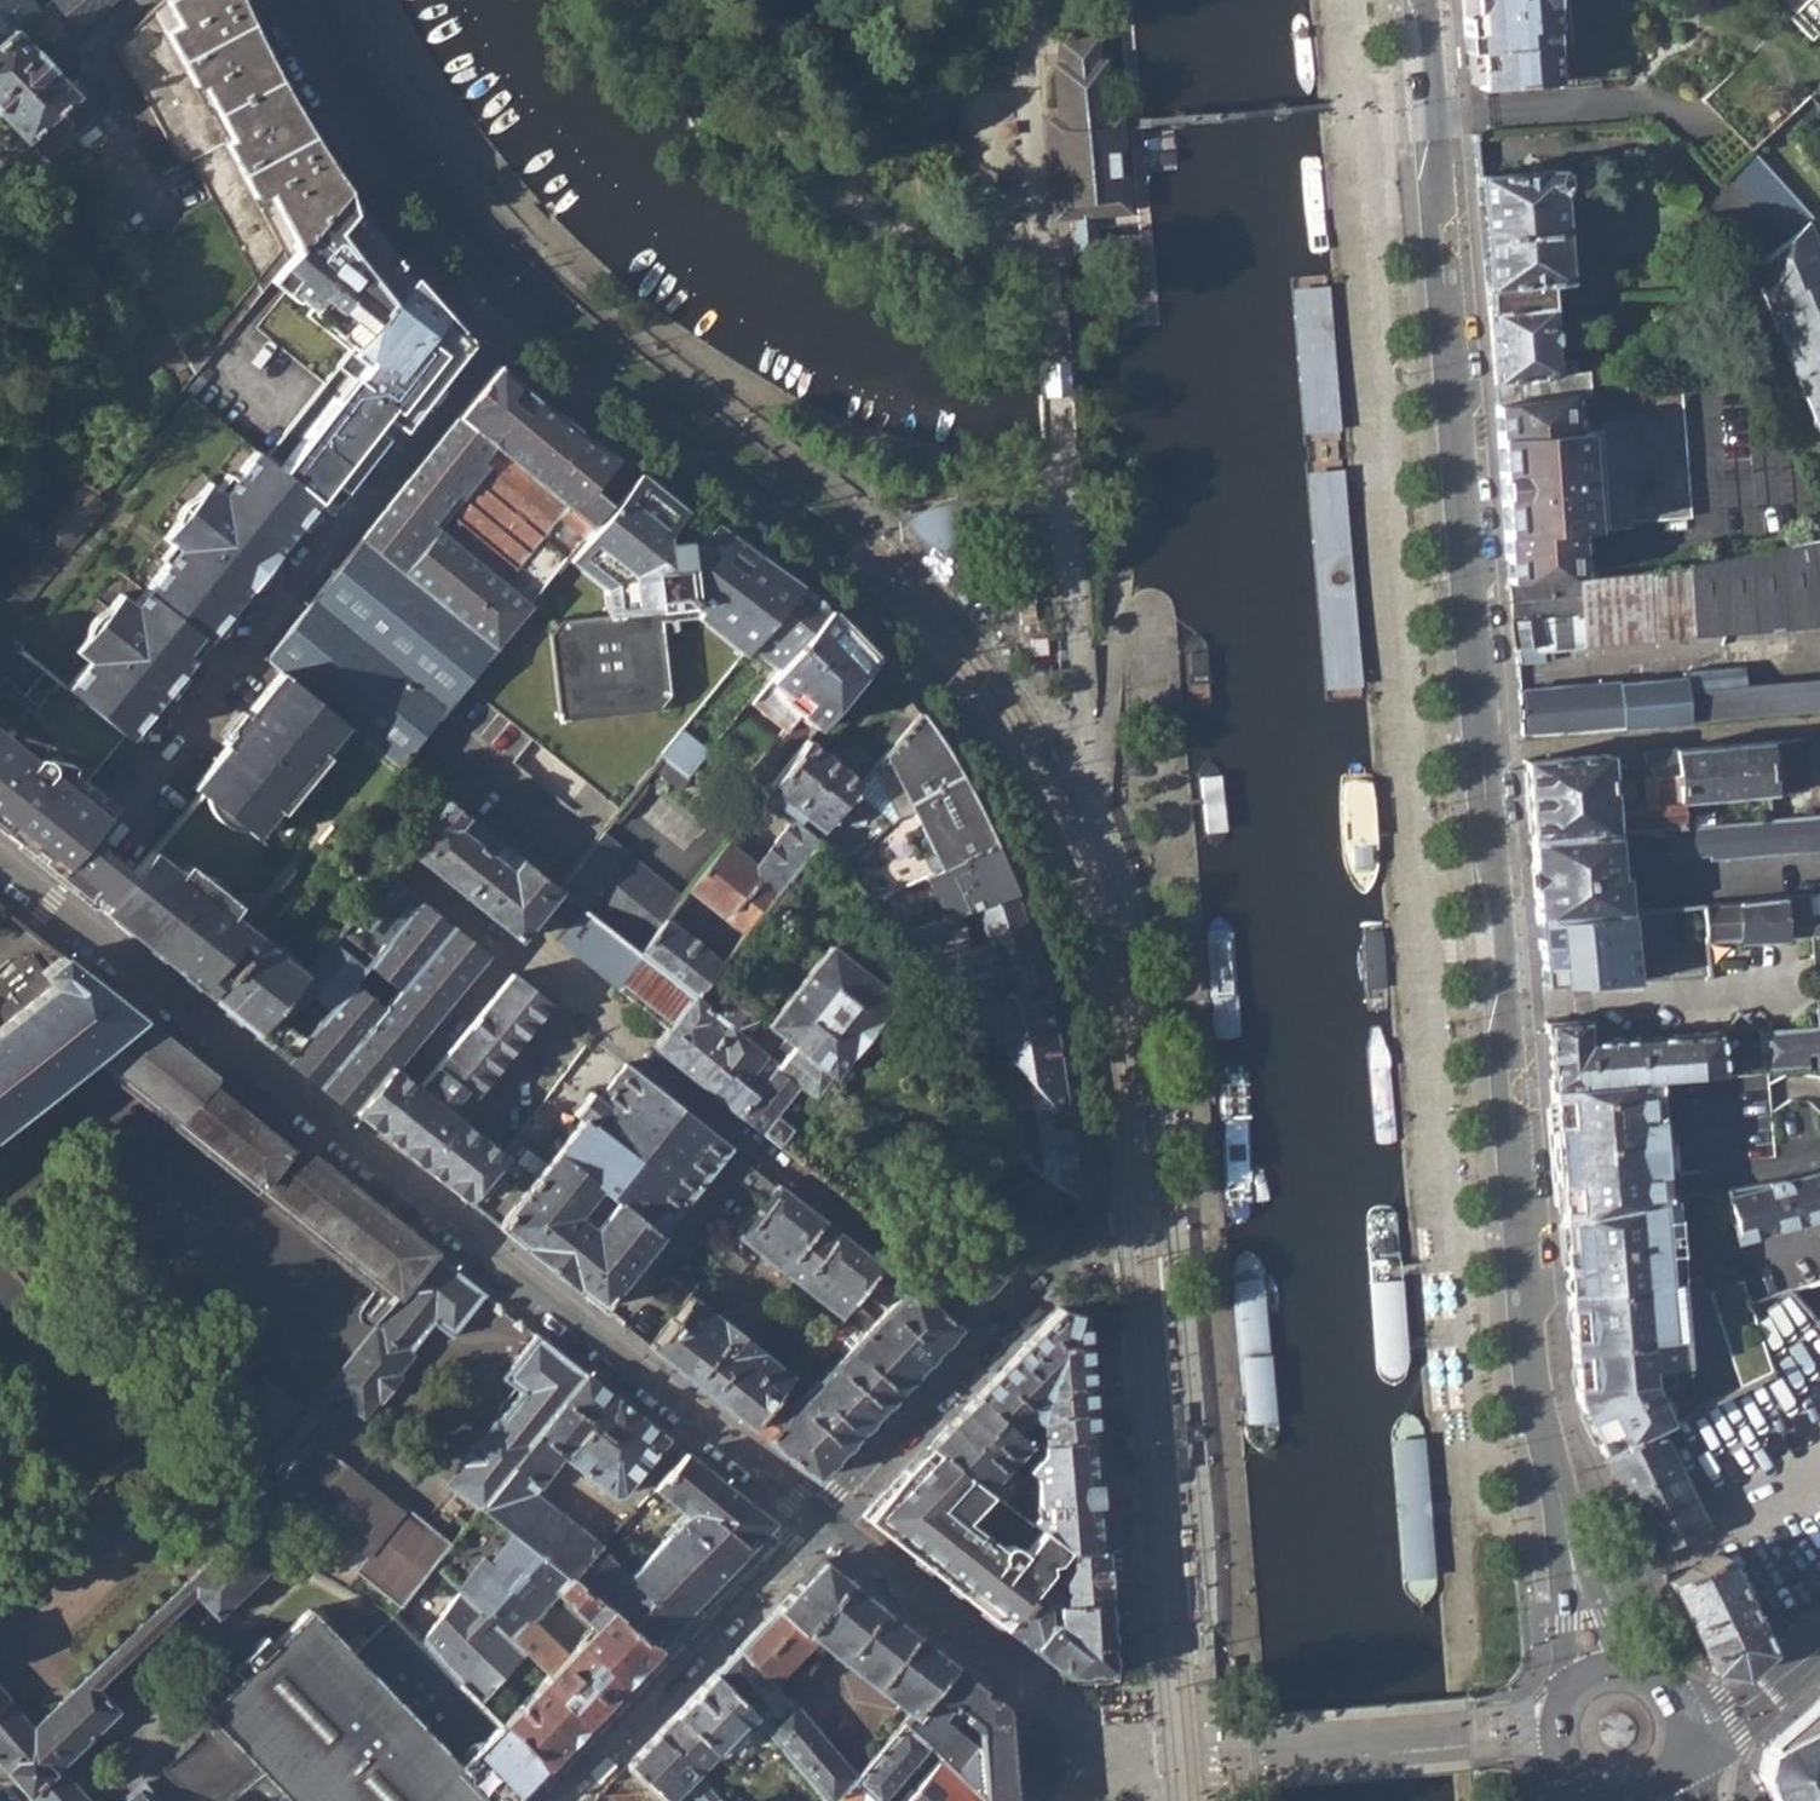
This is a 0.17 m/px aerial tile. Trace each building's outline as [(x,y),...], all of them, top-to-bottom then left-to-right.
[(29,0),(0,0),(0,39),(9,30),(13,28),(36,12),(29,0)] [(73,28),(109,0),(54,0),(53,1),(73,28)] [(196,375),(273,279),(345,190),(324,157),(292,106),(252,31),(238,0),(161,0),(113,46),(130,77),(134,75),(174,154),(157,164),(181,211),(137,275),(196,375)] [(1464,15),(1472,9),(1471,0),(1463,0),(1464,15)] [(1472,9),(1464,15),(1466,32),(1474,31),(1478,81),(1478,87),(1490,86),(1560,81),(1575,79),(1570,0),(1471,0),(1472,9)] [(1819,36),(1819,0),(1787,0),(1800,14),(1819,36)] [(23,140),(24,138),(47,163),(63,147),(43,124),(73,94),(13,28),(9,30),(0,39),(0,115),(23,140)] [(1469,81),(1478,81),(1474,31),(1466,32),(1469,81)] [(1084,38),(1059,40),(1060,47),(1060,51),(1060,55),(1061,60),(1061,62),(1056,62),(1052,62),(1056,115),(1051,115),(1046,116),(1047,128),(1050,164),(1054,218),(1060,218),(1073,217),(1093,215),(1128,212),(1121,122),(1120,112),(1108,113),(1103,52),(1096,52),(1094,37),(1084,38)] [(85,106),(73,94),(43,124),(63,147),(80,131),(70,120),(85,106)] [(1756,152),(1732,176),(1793,238),(1805,227),(1818,214),(1756,152)] [(856,163),(851,176),(860,180),(871,185),(876,172),(866,167),(856,163)] [(1477,176),(1487,310),(1552,305),(1551,282),(1568,282),(1561,192),(1566,187),(1565,171),(1477,176)] [(305,316),(350,352),(412,273),(360,210),(345,190),(273,279),(311,309),(305,316)] [(1074,224),(1076,251),(1096,250),(1095,239),(1094,223),(1093,215),(1073,217),(1074,224)] [(1805,227),(1793,238),(1757,272),(1819,420),(1819,264),(1805,227)] [(320,498),(337,513),(471,338),(412,273),(350,352),(268,456),(320,498)] [(1328,274),(1292,277),(1329,696),(1365,693),(1328,274)] [(1487,310),(1495,404),(1588,395),(1586,371),(1581,371),(1580,361),(1557,363),(1552,305),(1487,310)] [(1041,388),(1042,400),(1070,398),(1068,360),(1040,361),(1041,388)] [(363,536),(496,647),(610,503),(591,488),(616,457),(613,454),(547,407),(498,365),(363,536)] [(1495,404),(1509,582),(1582,576),(1578,532),(1629,527),(1629,524),(1690,517),(1678,388),(1588,395),(1495,404)] [(18,645),(47,668),(60,678),(127,731),(133,736),(320,498),(268,456),(200,399),(117,502),(34,443),(0,486),(0,670),(18,645)] [(591,488),(610,503),(636,472),(637,471),(616,457),(591,488)] [(444,711),(599,834),(601,831),(665,752),(677,737),(682,731),(694,716),(750,647),(800,585),(711,520),(703,530),(681,512),(683,509),(636,472),(610,503),(496,647),(444,711)] [(914,514),(903,521),(908,528),(914,535),(921,542),(930,548),(940,551),(952,553),(959,553),(964,552),(970,551),(978,548),(990,542),(1000,532),(1005,527),(1009,521),(1013,511),(1015,501),(999,498),(983,496),(968,496),(952,499),(939,502),(926,507),(914,514)] [(350,722),(401,764),(404,761),(444,711),(496,647),(363,536),(267,657),(280,668),(350,722)] [(1734,558),(1739,633),(1819,626),(1819,539),(1734,558)] [(1734,558),(1689,567),(1693,636),(1739,633),(1734,558)] [(1689,567),(1643,571),(1648,640),(1693,636),(1689,567)] [(1643,571),(1582,576),(1586,644),(1648,640),(1643,571)] [(1509,582),(1515,660),(1515,664),(1553,659),(1552,648),(1586,644),(1582,576),(1509,582)] [(800,585),(750,647),(776,668),(825,607),(800,585)] [(819,727),(875,657),(853,634),(825,607),(776,668),(750,699),(786,728),(800,711),(819,727)] [(1197,636),(1191,633),(1186,636),(1183,640),(1181,645),(1184,707),(1187,711),(1189,714),(1194,716),(1196,717),(1199,717),(1203,714),(1206,710),(1208,706),(1203,644),(1201,639),(1197,636)] [(40,702),(60,678),(47,668),(28,693),(40,702)] [(103,909),(214,998),(255,947),(264,935),(305,884),(369,803),(316,763),(350,722),(280,668),(221,737),(228,742),(193,784),(199,788),(131,872),(103,909)] [(1684,677),(1688,723),(1819,713),(1819,679),(1741,685),(1739,668),(1684,673),(1684,677)] [(6,823),(1,828),(103,909),(131,872),(89,839),(112,809),(83,786),(127,731),(60,678),(40,702),(28,693),(0,672),(0,819),(6,823)] [(1522,736),(1688,723),(1684,677),(1517,690),(1522,736)] [(876,735),(892,747),(919,713),(906,697),(876,735)] [(892,747),(888,753),(944,868),(995,845),(991,838),(955,768),(919,713),(892,747)] [(316,763),(369,803),(401,764),(350,722),(316,763)] [(665,752),(690,773),(702,757),(707,752),(682,731),(677,737),(665,752)] [(1797,738),(1671,748),(1676,797),(1681,796),(1802,788),(1797,738)] [(783,796),(820,748),(810,739),(772,787),(783,796)] [(827,830),(864,783),(820,748),(783,796),(819,825),(827,830)] [(1684,829),(1681,796),(1676,797),(1671,748),(1643,750),(1645,761),(1654,777),(1649,777),(1652,807),(1644,808),(1610,810),(1607,786),(1622,785),(1620,761),(1612,754),(1568,757),(1524,760),(1530,841),(1614,834),(1643,832),(1684,829)] [(875,901),(944,868),(888,753),(864,783),(827,830),(820,838),(875,901)] [(1205,769),(1204,769),(1202,769),(1198,772),(1195,774),(1194,777),(1193,780),(1194,835),(1194,838),(1196,842),(1197,844),(1198,846),(1202,848),(1206,849),(1209,848),(1211,846),(1213,845),(1215,841),(1216,838),(1216,834),(1214,780),(1213,777),(1212,775),(1210,772),(1205,769)] [(1641,778),(1644,808),(1652,807),(1649,777),(1641,778)] [(408,846),(519,937),(533,918),(557,890),(555,888),(558,884),(448,796),(408,846)] [(731,851),(768,805),(761,800),(724,846),(731,851)] [(764,861),(787,880),(820,838),(827,830),(819,825),(812,833),(797,817),(764,861)] [(1819,854),(1819,818),(1708,827),(1710,856),(1711,862),(1819,854)] [(1684,829),(1643,832),(1644,847),(1668,845),(1669,859),(1710,856),(1708,827),(1684,829)] [(683,897),(601,831),(599,834),(558,884),(582,905),(639,953),(666,918),(683,897)] [(1536,918),(1625,911),(1624,882),(1617,876),(1614,834),(1530,841),(1536,918)] [(875,901),(911,942),(960,919),(978,911),(1015,894),(995,845),(944,868),(875,901)] [(701,946),(722,962),(746,932),(770,902),(779,890),(756,871),(731,851),(724,846),(691,888),(698,894),(725,916),(701,946)] [(786,882),(787,880),(764,861),(756,871),(779,890),(786,882)] [(257,1032),(291,1059),(420,897),(401,883),(387,872),(307,971),(257,1032)] [(779,890),(770,902),(786,914),(800,893),(786,882),(779,890)] [(666,918),(674,924),(698,894),(691,888),(683,897),(666,918)] [(948,984),(1037,960),(1015,894),(978,911),(988,943),(969,950),(960,919),(911,942),(948,984)] [(1782,899),(1706,905),(1709,942),(1807,935),(1819,934),(1819,896),(1782,899)] [(394,1068),(488,953),(420,897),(291,1059),(326,1087),(358,1112),(393,1066),(394,1068)] [(639,953),(582,905),(580,908),(558,937),(669,1026),(655,1044),(740,1113),(778,1065),(780,1062),(746,1035),(712,1009),(706,1004),(695,996),(639,953)] [(1670,940),(1667,908),(1625,911),(1536,918),(1543,990),(1634,983),(1631,944),(1670,940)] [(1222,1036),(1225,1036),(1231,1035),(1236,1034),(1238,1032),(1239,1029),(1231,925),(1230,921),(1227,918),(1225,915),(1222,913),(1220,912),(1217,912),(1215,913),(1214,914),(1211,916),(1208,919),(1206,922),(1206,926),(1214,1031),(1215,1034),(1217,1035),(1222,1036)] [(639,953),(695,996),(701,990),(722,962),(701,946),(674,924),(666,918),(639,953)] [(1815,1026),(1819,1025),(1819,934),(1807,935),(1815,1026)] [(214,998),(257,1032),(307,971),(264,935),(255,947),(214,998)] [(767,1022),(785,1037),(794,1044),(832,1074),(895,995),(830,944),(767,1022)] [(400,1292),(432,1254),(59,956),(43,971),(30,956),(0,980),(0,1127),(94,1051),(400,1292)] [(1045,986),(1037,960),(948,984),(966,1005),(1045,986)] [(473,1094),(549,1001),(513,972),(418,1087),(394,1068),(393,1066),(358,1112),(467,1200),(502,1153),(445,1107),(462,1086),(473,1094)] [(1045,986),(966,1005),(999,1043),(1055,1029),(1045,986)] [(1364,998),(1358,1013),(1356,1025),(1356,1036),(1357,1048),(1357,1060),(1364,1108),(1371,1111),(1380,1112),(1388,1110),(1395,1106),(1396,1059),(1395,1047),(1394,1035),(1392,1024),(1390,1012),(1382,997),(1373,989),(1364,998)] [(695,996),(706,1004),(710,997),(701,990),(695,996)] [(712,1009),(746,1035),(757,1019),(724,992),(712,1009)] [(1545,1022),(1550,1087),(1721,1075),(1717,1031),(1589,1039),(1586,1020),(1545,1022)] [(1760,1072),(1767,1071),(1819,1067),(1819,1025),(1815,1026),(1756,1031),(1760,1072)] [(1062,1080),(1055,1029),(999,1043),(1007,1051),(1043,1092),(1064,1117),(1068,1118),(1062,1080)] [(779,1045),(787,1052),(794,1044),(785,1037),(779,1045)] [(981,1071),(1007,1051),(999,1043),(983,1053),(981,1071)] [(780,1062),(778,1065),(800,1082),(815,1094),(832,1074),(794,1044),(787,1052),(780,1062)] [(1219,1074),(1218,1081),(1228,1215),(1230,1218),(1233,1220),(1237,1222),(1241,1223),(1246,1223),(1250,1220),(1254,1217),(1256,1214),(1247,1080),(1245,1074),(1242,1068),(1237,1064),(1232,1061),(1227,1064),(1222,1068),(1219,1074)] [(601,1306),(730,1144),(626,1062),(599,1096),(591,1089),(573,1112),(581,1119),(500,1226),(601,1306)] [(775,1113),(800,1082),(778,1065),(740,1113),(777,1144),(791,1126),(775,1113)] [(1561,1222),(1664,1202),(1724,1192),(1739,1188),(1737,1160),(1774,1157),(1767,1071),(1760,1072),(1721,1075),(1550,1087),(1561,1222)] [(1016,1122),(1020,1155),(1043,1174),(1074,1194),(1068,1118),(1064,1117),(1043,1092),(997,1098),(1016,1122)] [(1783,1184),(1782,1181),(1739,1188),(1724,1192),(1738,1241),(1819,1219),(1819,1175),(1783,1184)] [(745,1241),(839,1314),(861,1287),(880,1264),(779,1183),(735,1240),(741,1245),(745,1241)] [(1669,1280),(1670,1280),(1668,1265),(1664,1202),(1561,1222),(1567,1285),(1568,1301),(1669,1280)] [(1394,1249),(1392,1252),(1399,1349),(1402,1351),(1406,1353),(1409,1354),(1412,1353),(1415,1351),(1417,1348),(1410,1251),(1407,1248),(1404,1246),(1400,1245),(1397,1246),(1394,1249)] [(1234,1259),(1232,1265),(1247,1439),(1250,1443),(1253,1447),(1258,1450),(1265,1452),(1270,1450),(1275,1445),(1278,1442),(1279,1437),(1264,1263),(1262,1257),(1258,1252),(1254,1249),(1247,1247),(1241,1250),(1237,1254),(1234,1259)] [(486,1297),(432,1254),(400,1292),(373,1324),(377,1328),(330,1387),(352,1406),(359,1407),(364,1411),(434,1324),(452,1338),(486,1297)] [(705,1277),(719,1288),(735,1268),(720,1258),(705,1277)] [(830,1322),(789,1371),(791,1373),(750,1426),(763,1436),(817,1479),(958,1327),(950,1321),(880,1264),(861,1287),(886,1308),(875,1319),(857,1305),(842,1324),(833,1324),(830,1322)] [(1706,1274),(1676,1279),(1675,1279),(1677,1302),(1710,1290),(1709,1287),(1706,1274)] [(1750,1304),(1742,1278),(1709,1287),(1710,1290),(1738,1386),(1770,1370),(1750,1304)] [(1568,1301),(1576,1397),(1603,1455),(1656,1428),(1688,1411),(1672,1376),(1678,1372),(1674,1365),(1669,1280),(1568,1301)] [(651,1346),(750,1426),(791,1373),(789,1371),(700,1299),(703,1294),(696,1288),(651,1346)] [(1061,1308),(978,1395),(1028,1439),(1042,1439),(1094,1436),(1083,1313),(1061,1308)] [(482,1509),(585,1376),(536,1336),(501,1377),(520,1393),(449,1480),(482,1509)] [(664,1438),(585,1376),(482,1509),(570,1580),(600,1549),(601,1545),(535,1493),(564,1457),(612,1496),(622,1494),(664,1438)] [(978,1395),(931,1445),(1001,1500),(1018,1481),(1004,1469),(1031,1442),(1028,1439),(978,1395)] [(1128,1409),(1119,1410),(1122,1439),(1125,1472),(1135,1471),(1128,1409)] [(1408,1420),(1404,1421),(1399,1423),(1395,1429),(1393,1436),(1393,1442),(1405,1588),(1408,1596),(1411,1602),(1414,1606),(1419,1608),(1421,1609),(1423,1609),(1427,1606),(1430,1604),(1433,1599),(1435,1595),(1436,1588),(1425,1441),(1424,1435),(1422,1429),(1417,1423),(1412,1420),(1408,1420)] [(1603,1455),(1648,1552),(1704,1526),(1656,1428),(1603,1455)] [(1039,1457),(1026,1472),(1034,1477),(1036,1506),(1040,1506),(1041,1516),(1035,1516),(1029,1523),(1065,1551),(1103,1549),(1100,1511),(1095,1504),(1094,1484),(1097,1477),(1094,1436),(1042,1439),(1043,1452),(1040,1455),(1039,1457)] [(313,1441),(277,1484),(310,1512),(346,1467),(313,1441)] [(931,1445),(864,1516),(960,1591),(1018,1513),(1001,1500),(931,1445)] [(1019,1470),(1024,1473),(1026,1472),(1039,1457),(1040,1455),(1033,1449),(1022,1462),(1024,1464),(1019,1470)] [(631,1578),(600,1549),(570,1580),(654,1649),(771,1524),(725,1487),(684,1454),(649,1492),(671,1512),(681,1504),(691,1513),(631,1578)] [(403,1513),(346,1467),(310,1512),(366,1559),(403,1513)] [(1036,1506),(1034,1477),(1026,1472),(1029,1523),(1035,1516),(1041,1516),(1040,1506),(1036,1506)] [(453,1542),(408,1507),(403,1513),(366,1559),(356,1571),(402,1607),(434,1566),(453,1542)] [(461,1593),(463,1594),(525,1654),(547,1674),(559,1664),(602,1703),(654,1649),(570,1580),(482,1509),(466,1526),(453,1542),(434,1566),(461,1593)] [(1018,1513),(960,1591),(1006,1628),(1035,1587),(1048,1572),(1050,1574),(1061,1563),(1060,1555),(1062,1552),(1065,1551),(1029,1523),(1018,1513)] [(30,1800),(148,1800),(138,1790),(127,1798),(82,1747),(118,1710),(97,1687),(194,1595),(215,1617),(279,1557),(247,1524),(31,1726),(0,1690),(0,1767),(30,1800)] [(1108,1602),(1103,1549),(1065,1551),(1062,1552),(1060,1555),(1061,1563),(1063,1574),(1055,1579),(1050,1574),(1048,1572),(1035,1587),(1051,1599),(1057,1603),(1059,1603),(1108,1602)] [(1737,1673),(1775,1641),(1767,1623),(1754,1628),(1718,1553),(1662,1580),(1705,1671),(1737,1673)] [(822,1560),(777,1608),(810,1639),(812,1637),(826,1647),(910,1714),(952,1663),(921,1638),(822,1560)] [(1114,1672),(1108,1602),(1059,1603),(1059,1623),(1050,1623),(1051,1599),(1035,1587),(1006,1628),(1042,1656),(1067,1677),(1114,1672)] [(461,1593),(417,1642),(421,1646),(475,1703),(525,1654),(463,1594),(461,1593)] [(1059,1603),(1057,1603),(1051,1599),(1050,1623),(1059,1623),(1059,1603)] [(1794,1601),(1767,1623),(1775,1641),(1803,1617),(1794,1601)] [(777,1608),(715,1674),(761,1725),(787,1703),(786,1701),(783,1698),(784,1697),(776,1689),(788,1677),(783,1669),(808,1644),(807,1642),(810,1639),(777,1608)] [(209,1707),(298,1800),(418,1695),(377,1658),(368,1648),(394,1617),(364,1644),(350,1657),(305,1612),(274,1643),(266,1635),(233,1667),(224,1658),(196,1685),(213,1703),(209,1707)] [(298,1800),(300,1800),(511,1800),(543,1767),(503,1726),(499,1728),(497,1726),(475,1703),(421,1646),(417,1642),(394,1617),(368,1648),(377,1658),(418,1695),(298,1800)] [(810,1639),(807,1642),(808,1644),(820,1654),(826,1647),(812,1637),(810,1639)] [(910,1714),(903,1723),(928,1745),(942,1758),(987,1800),(1013,1800),(1006,1709),(1000,1700),(952,1663),(910,1714)] [(547,1674),(513,1711),(497,1726),(499,1728),(503,1726),(543,1767),(602,1703),(559,1664),(547,1674)] [(715,1674),(657,1735),(697,1772),(698,1773),(716,1754),(731,1769),(752,1746),(762,1755),(775,1742),(761,1725),(715,1674)] [(775,1742),(826,1800),(836,1800),(853,1780),(856,1778),(789,1698),(786,1701),(787,1703),(761,1725),(775,1742)] [(1770,1742),(1773,1749),(1766,1752),(1760,1774),(1773,1800),(1819,1800),(1819,1698),(1770,1742)] [(903,1723),(856,1778),(853,1780),(876,1800),(889,1800),(884,1796),(928,1745),(903,1723)] [(631,1763),(671,1800),(685,1787),(697,1800),(722,1800),(698,1773),(697,1772),(657,1735),(631,1763)] [(942,1758),(937,1764),(977,1800),(987,1800),(942,1758)] [(631,1763),(595,1800),(671,1800),(631,1763)] [(937,1764),(910,1795),(905,1800),(977,1800),(937,1764)] [(853,1780),(836,1800),(876,1800),(853,1780)] [(910,1795),(902,1789),(892,1800),(905,1800),(910,1795)]
